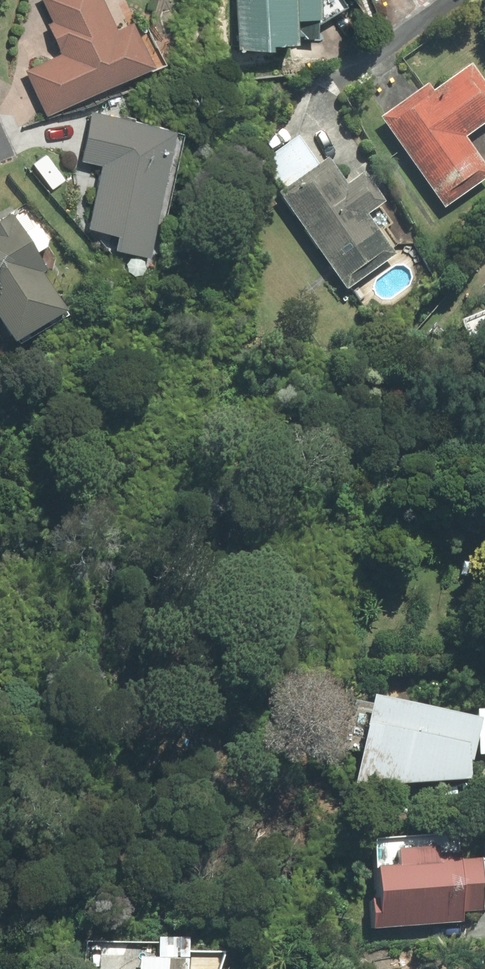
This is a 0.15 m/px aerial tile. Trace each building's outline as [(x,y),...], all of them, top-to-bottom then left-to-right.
[(45,112),(147,66),(128,23),(113,29),(100,0),(33,0),(58,55),(26,69),(45,112)] [(230,48),(259,48),(259,43),(284,42),(283,19),(312,18),(311,0),(229,0),(230,48)] [(460,138),(484,121),(484,93),(464,64),(426,91),(422,84),(374,118),(439,210),(484,178),(484,173),(460,138)] [(138,251),(165,125),(87,109),(76,159),(96,163),(82,226),(107,231),(105,244),(138,251)] [(277,191),(273,193),(342,291),(391,256),(362,215),(379,203),(357,172),(340,184),(322,159),(313,165),(293,137),(257,163),(277,191)] [(6,215),(0,219),(0,332),(5,340),(61,307),(6,215)] [(353,698),(341,789),(465,780),(470,737),(472,756),(484,755),(484,710),(467,711),(468,719),(353,698)] [(364,931),(457,923),(456,913),(477,912),(484,901),(484,872),(471,860),(450,862),(449,846),(385,851),(386,866),(363,868),(365,900),(362,900),(364,931)] [(163,958),(135,957),(135,968),(163,968),(163,958)]
